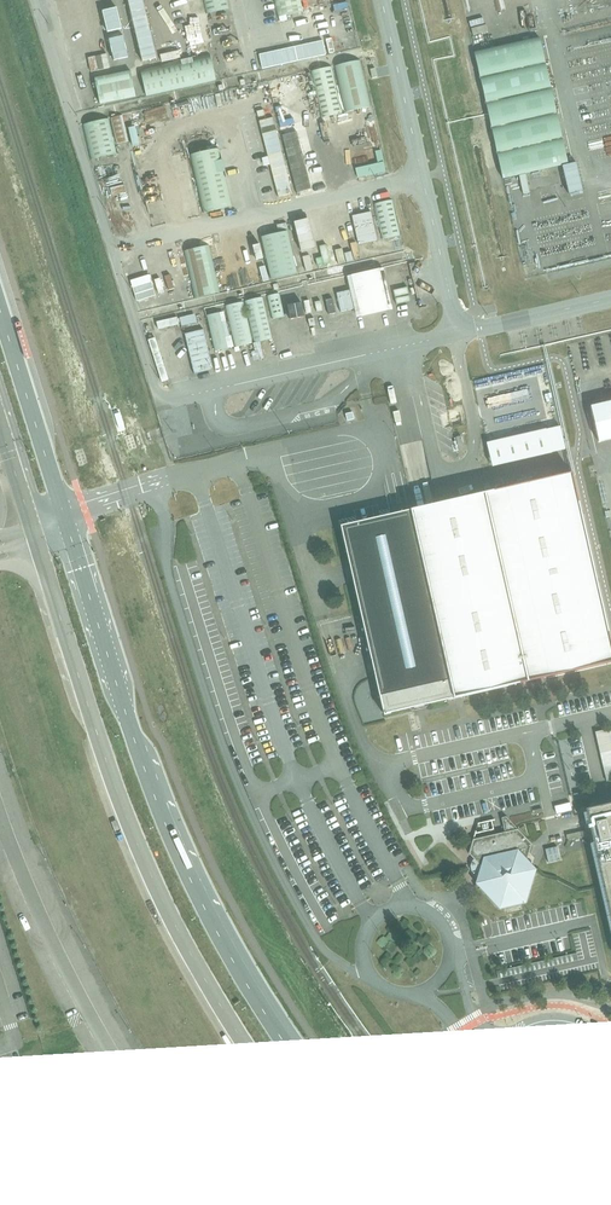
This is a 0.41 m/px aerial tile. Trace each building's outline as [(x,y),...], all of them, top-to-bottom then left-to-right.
[(136,62),(151,59),(139,0),(124,0),(136,62)] [(187,0),(176,0),(181,16),(186,14),(183,1),(187,0)] [(207,15),(229,9),(227,0),(203,0),(207,15)] [(278,19),(279,19),(280,22),(288,21),(287,17),(304,12),(301,0),(274,0),(278,19)] [(341,1),(328,4),(330,11),(343,8),(341,1)] [(103,35),(108,61),(122,58),(117,30),(112,8),(98,11),(102,35),(103,35)] [(193,42),(207,39),(200,10),(185,14),(193,42)] [(465,20),(467,33),(481,31),(478,17),(465,20)] [(540,38),(474,53),(503,179),(549,168),(551,175),(570,171),(540,38)] [(272,45),(273,53),(266,54),(270,71),(276,70),(275,67),(290,64),(286,42),(272,45)] [(155,60),(174,57),(173,49),(154,52),(155,60)] [(100,50),(81,55),(85,70),(104,65),(100,50)] [(140,71),(147,97),(216,81),(210,54),(140,71)] [(334,67),(345,115),(371,108),(360,61),(334,67)] [(311,72),(321,119),(343,114),(332,67),(311,72)] [(89,77),(94,104),(130,97),(125,70),(89,77)] [(128,141),(122,115),(110,118),(116,144),(128,141)] [(117,153),(109,118),(83,124),(91,160),(117,153)] [(264,143),(278,198),(292,194),(279,140),(264,143)] [(360,159),(368,157),(365,143),(356,146),(360,159)] [(190,155),(203,214),(232,207),(220,148),(190,155)] [(386,171),(381,150),(375,152),(377,164),(355,169),(357,178),(386,171)] [(297,160),(287,163),(292,187),(302,184),(297,160)] [(523,195),(528,194),(525,182),(542,178),(540,172),(519,176),(523,195)] [(560,194),(575,191),(573,183),(558,186),(560,194)] [(556,194),(554,187),(535,191),(537,199),(556,194)] [(400,235),(392,199),(374,204),(382,239),(400,235)] [(377,240),(371,212),(352,217),(358,244),(377,240)] [(288,221),(290,230),(304,226),(302,217),(288,221)] [(297,273),(287,231),(261,237),(271,279),(297,273)] [(292,237),(295,251),(310,248),(307,234),(292,237)] [(184,251),(194,299),(220,293),(209,245),(184,251)] [(249,246),(251,259),(257,258),(255,245),(249,246)] [(330,248),(332,260),(347,258),(346,251),(338,253),(337,247),(330,248)] [(304,253),(297,255),(300,269),(307,267),(304,253)] [(260,264),(253,265),(257,280),(263,279),(260,264)] [(357,318),(392,310),(383,269),(347,277),(350,290),(337,294),(341,312),(354,309),(357,318)] [(149,278),(152,291),(169,287),(165,271),(156,273),(157,276),(149,278)] [(385,274),(386,281),(399,278),(397,271),(385,274)] [(145,274),(125,277),(129,300),(149,296),(145,274)] [(267,296),(272,319),(285,317),(279,293),(267,296)] [(224,306),(234,347),(272,339),(262,297),(224,306)] [(301,303),(287,306),(290,320),(304,317),(301,303)] [(223,312),(207,315),(215,351),(234,347),(231,336),(229,336),(223,312)] [(195,314),(179,318),(182,326),(197,323),(195,314)] [(171,316),(151,320),(152,327),(173,323),(171,316)] [(213,370),(203,330),(185,334),(194,374),(213,370)] [(264,359),(260,342),(253,343),(255,351),(251,352),(253,361),(264,359)] [(560,426),(545,430),(551,453),(565,450),(560,426)] [(492,467),(551,453),(545,430),(487,444),(492,467)] [(341,526),(384,716),(390,714),(390,713),(409,709),(412,711),(427,708),(428,705),(447,700),(448,701),(610,661),(610,646),(571,472),(341,526)] [(551,814),(567,810),(565,802),(549,806),(551,814)] [(586,809),(610,921),(610,803),(586,809)] [(527,860),(531,844),(506,817),(502,818),(505,832),(473,840),(469,854),(474,859),(472,861),(471,867),(472,872),(475,876),(477,877),(475,884),(477,886),(476,886),(476,888),(478,890),(479,889),(480,889),(499,910),(526,903),(536,870),(527,860)] [(553,847),(541,847),(541,861),(553,861),(553,847)]
